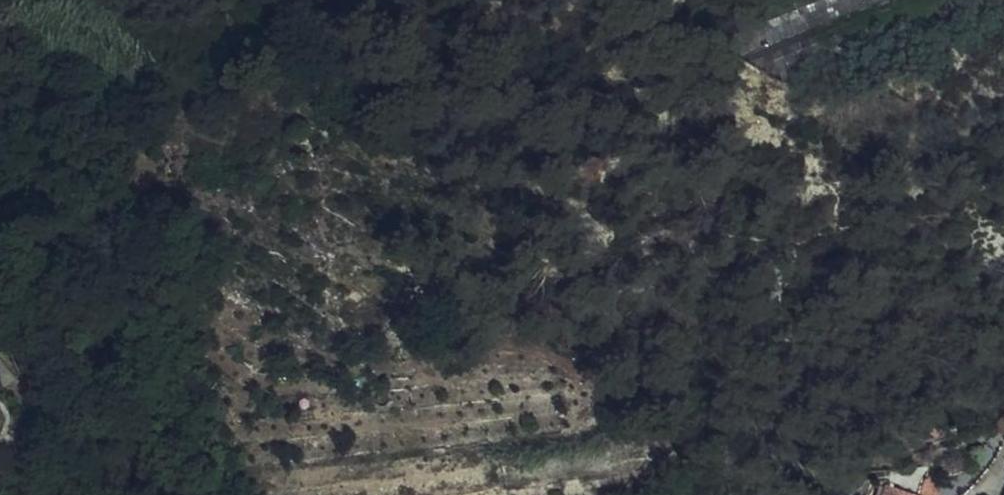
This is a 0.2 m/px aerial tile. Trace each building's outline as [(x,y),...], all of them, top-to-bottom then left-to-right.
[(298,163),(285,157),(278,168),(292,175),(298,163)] [(939,482),(926,476),(918,494),(936,494),(939,482)]
